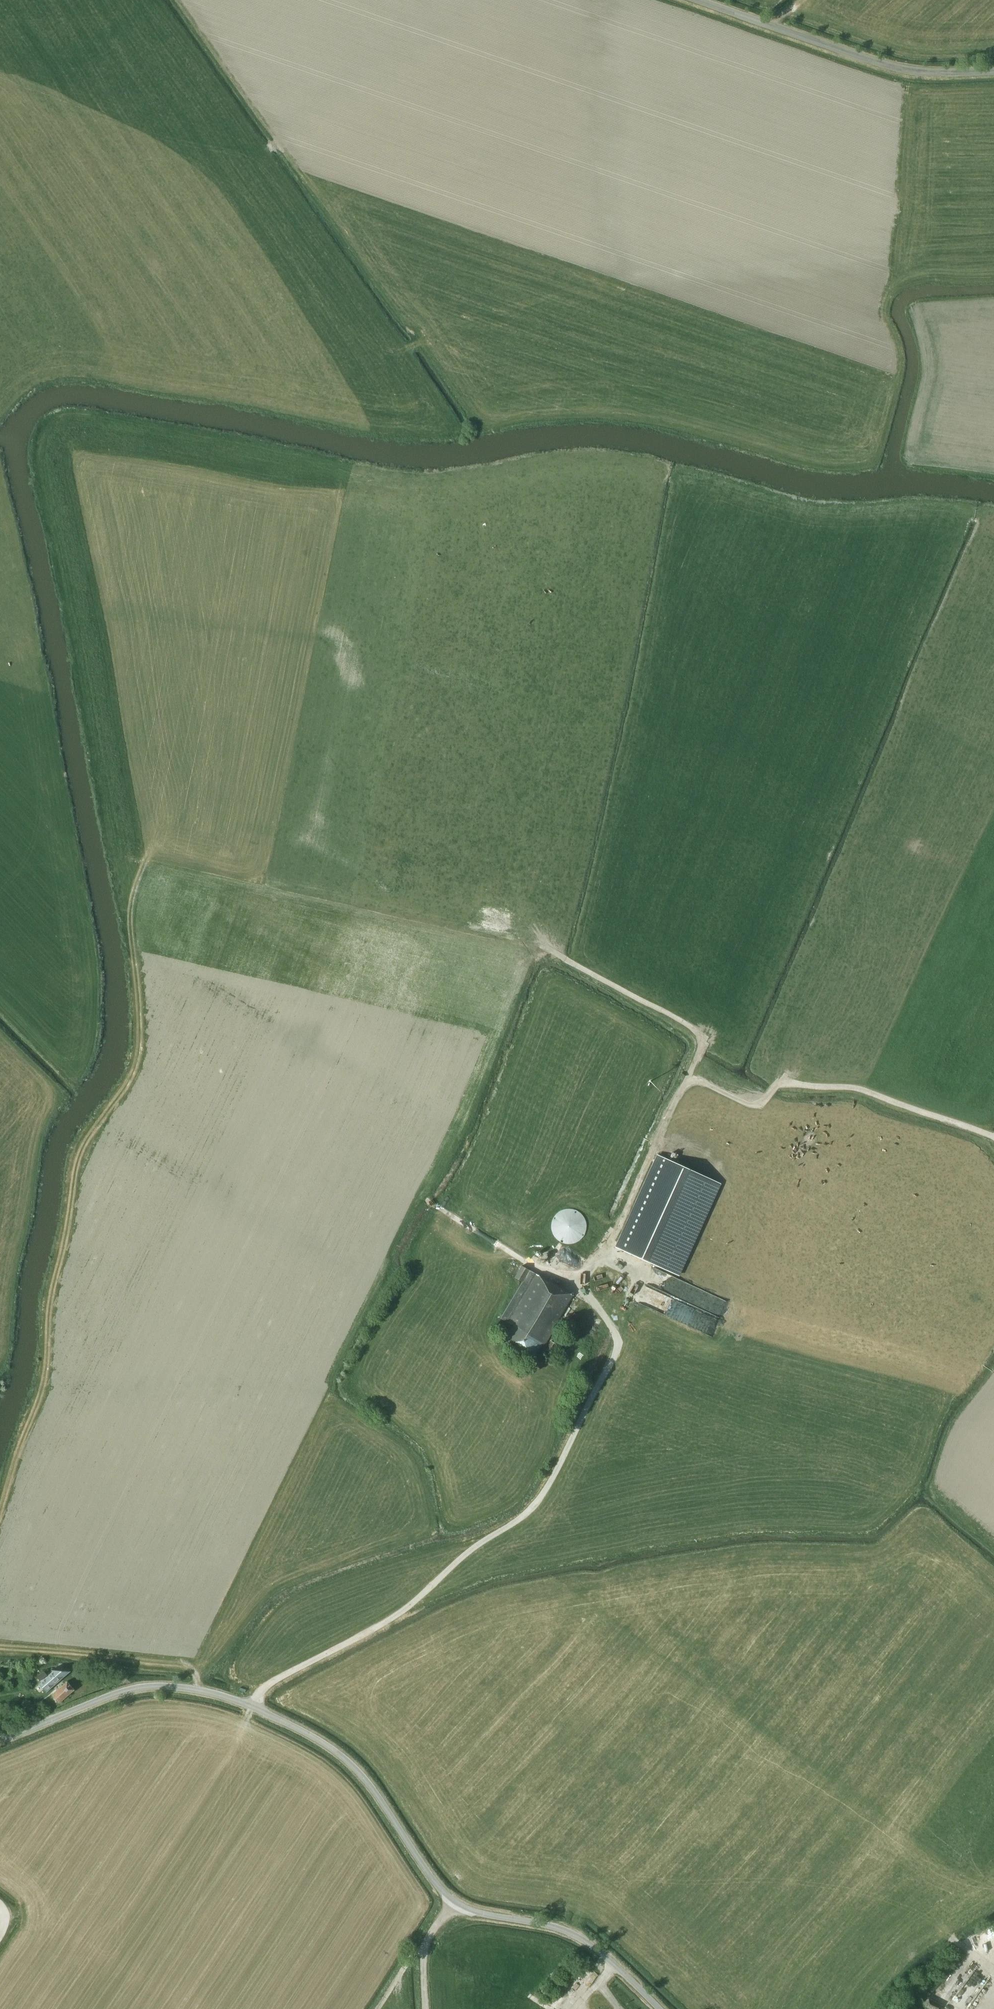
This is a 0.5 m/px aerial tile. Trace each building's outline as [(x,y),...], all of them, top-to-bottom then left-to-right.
[(719,1183),(657,1155),(616,1246),(678,1274),(719,1183)] [(566,1212),(568,1218),(554,1223),(563,1246),(589,1236),(579,1207),(566,1212)] [(572,1327),(586,1303),(574,1295),(573,1296),(522,1266),(515,1277),(522,1282),(501,1318),(513,1325),(504,1340),(534,1357),(542,1343),(544,1345),(559,1319),(572,1327)] [(716,1316),(722,1317),(727,1300),(717,1297),(713,1313),(699,1310),(696,1325),(713,1330),(716,1316)] [(558,1345),(551,1340),(545,1349),(553,1354),(558,1345)] [(70,1671),(51,1669),(53,1671),(39,1683),(47,1692),(70,1671)] [(41,1681),(47,1675),(44,1671),(37,1677),(41,1681)] [(75,1690),(68,1681),(52,1695),(59,1703),(75,1690)] [(925,2005),(932,2008),(940,2008),(942,2005),(928,1998),(925,2005)]
